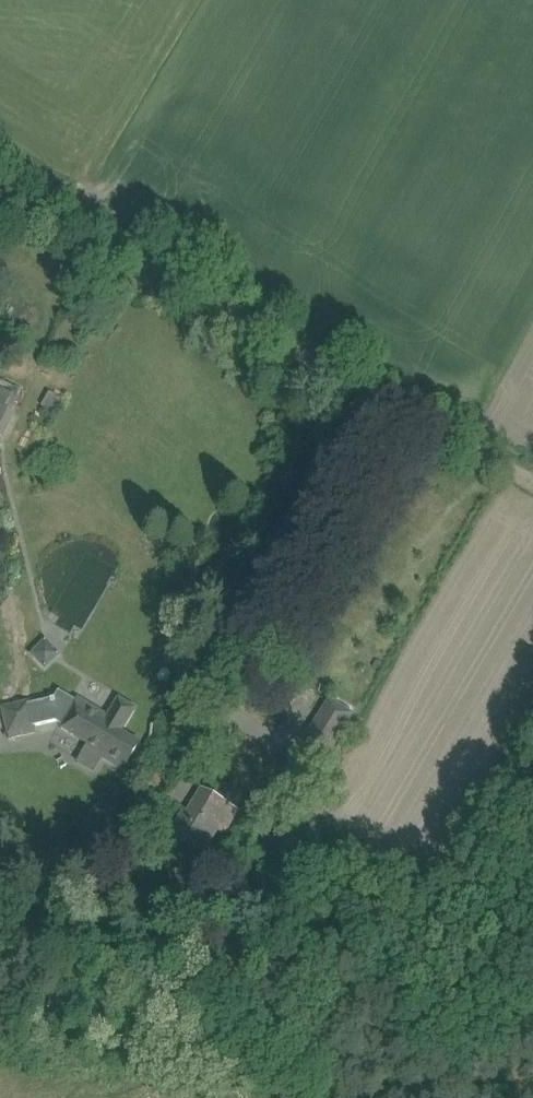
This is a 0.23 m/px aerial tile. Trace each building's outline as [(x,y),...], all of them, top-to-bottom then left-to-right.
[(4,437),(15,416),(8,413),(17,396),(0,387),(0,435),(4,437)] [(33,658),(53,666),(60,647),(40,639),(33,658)] [(30,702),(5,707),(10,733),(10,738),(36,733),(36,728),(35,725),(56,721),(62,724),(61,726),(87,741),(77,760),(95,770),(103,756),(124,768),(139,743),(122,732),(137,707),(118,695),(106,715),(78,698),(72,707),(66,716),(52,708),(32,712),(30,702)] [(300,748),(323,761),(352,714),(330,700),(300,748)] [(172,834),(198,849),(212,825),(224,832),(238,810),(203,789),(184,819),(182,817),(172,834)]
